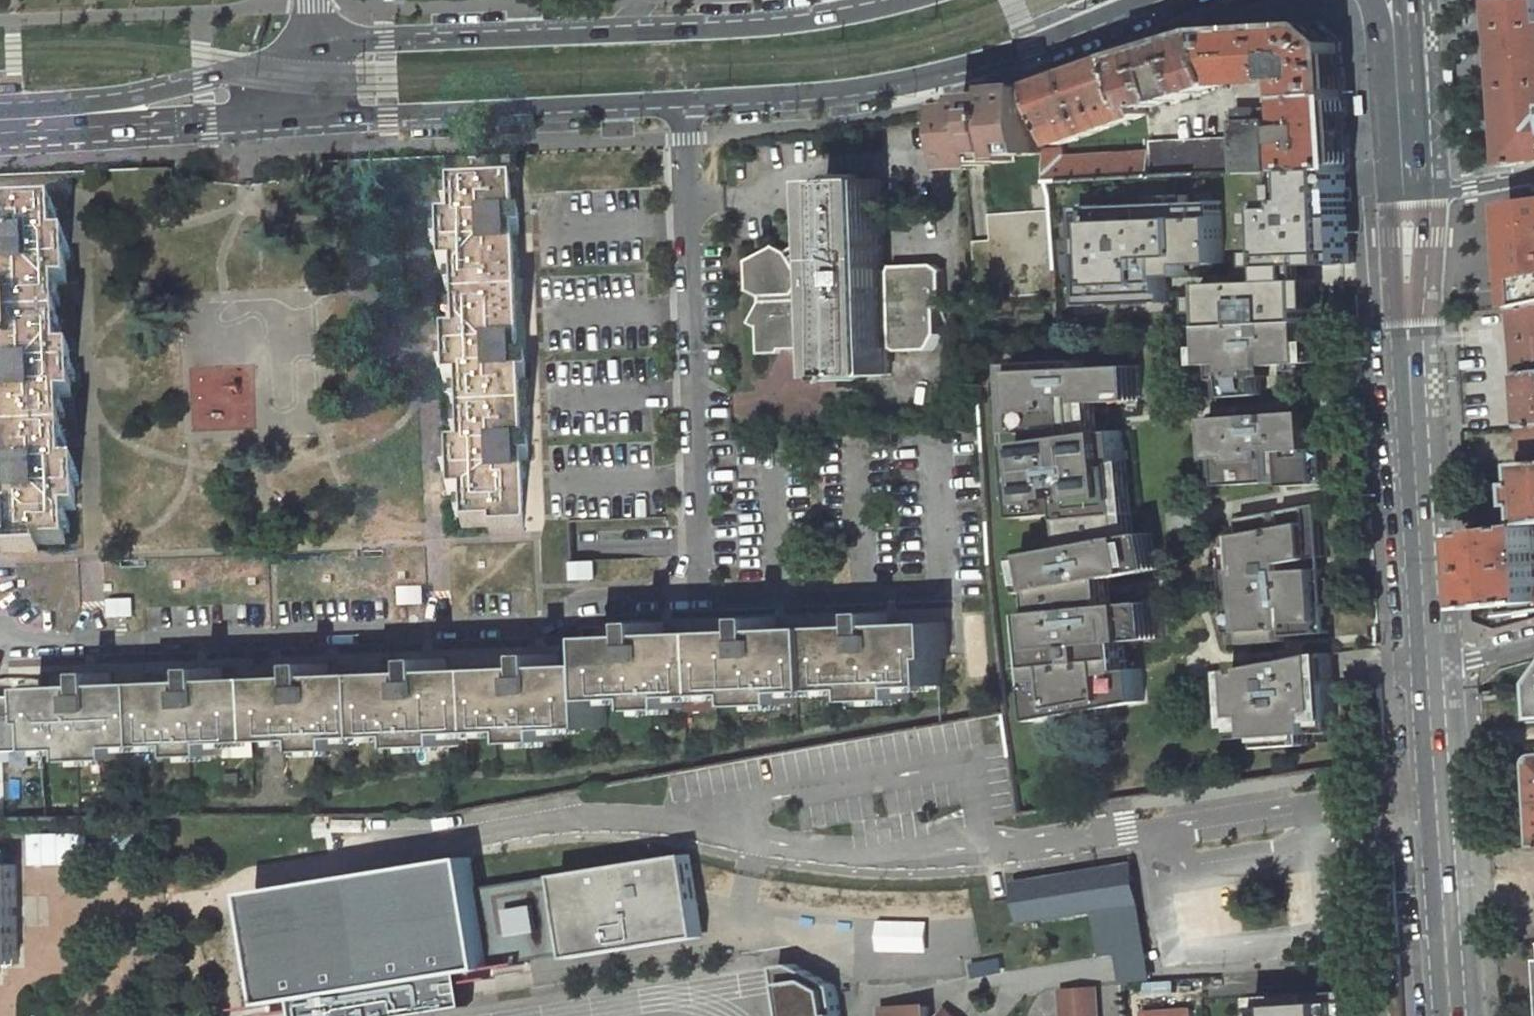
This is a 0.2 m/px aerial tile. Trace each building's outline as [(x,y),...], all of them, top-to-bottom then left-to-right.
[(1505,167),(1533,162),(1533,0),(1494,0),(1505,167)] [(1247,82),(1295,78),(1296,98),(1345,94),(1342,43),(1319,23),(1214,29),(1213,30),(1229,83),(1230,83),(1247,82)] [(1213,30),(1127,56),(1146,108),(1147,107),(1229,83),(1213,30)] [(1064,144),(1149,113),(1147,107),(1146,108),(1127,56),(1043,86),(1063,144),(1064,144)] [(985,161),(1014,159),(1015,154),(1047,152),(1047,151),(1043,86),(990,99),(990,104),(962,106),(965,132),(967,161),(967,162),(985,161)] [(1268,143),(1268,172),(1273,172),(1296,171),(1299,171),(1350,169),(1345,94),(1296,98),(1298,126),(1293,126),(1294,142),(1275,143),(1268,143)] [(1258,108),(1237,108),(1237,121),(1258,120),(1258,108)] [(1235,138),(1237,173),(1245,173),(1268,172),(1268,143),(1267,119),(1265,119),(1258,120),(1237,121),(1235,121),(1235,138)] [(964,132),(948,133),(949,161),(965,161),(964,132)] [(1235,138),(1153,142),(1152,142),(1152,151),(1152,176),(1196,175),(1237,173),(1235,138)] [(1064,149),(1047,151),(1047,152),(1049,180),(1051,180),(1152,176),(1152,151),(1065,157),(1064,149)] [(1355,277),(1350,169),(1268,172),(1270,212),(1256,212),(1257,228),(1271,227),(1272,253),(1260,254),(1260,267),(1271,266),(1272,281),(1319,279),(1355,277)] [(881,180),(828,182),(832,272),(835,350),(836,376),(889,374),(888,348),(885,270),(881,180)] [(510,184),(447,187),(447,198),(448,220),(436,221),(436,225),(437,235),(437,246),(438,263),(438,268),(450,268),(453,334),(441,334),(442,358),(442,368),(442,379),(443,382),(455,381),(455,393),(457,436),(457,447),(445,447),(447,495),(459,494),(461,527),(488,526),(488,532),(524,531),(521,461),(529,461),(528,444),(521,444),(518,378),(525,378),(524,361),(517,361),(512,234),(519,234),(519,217),(511,218),(510,195),(510,184)] [(1510,204),(1517,307),(1527,305),(1525,279),(1533,277),(1533,201),(1510,204)] [(0,206),(0,497),(1,524),(2,552),(38,551),(37,545),(65,544),(64,511),(76,510),(74,462),(62,463),(59,397),(71,397),(69,349),(57,350),(55,284),(67,284),(65,236),(53,237),(51,203),(0,206)] [(1222,203),(1080,208),(1084,307),(1169,304),(1168,278),(1189,278),(1189,265),(1224,263),(1222,203)] [(802,244),(788,252),(801,273),(812,266),(825,266),(824,242),(818,242),(814,236),(802,244)] [(775,245),(748,260),(749,290),(761,295),(761,302),(750,322),(760,327),(760,353),(779,353),(784,344),(802,347),(803,355),(821,363),(828,350),(835,350),(832,272),(825,273),(825,266),(812,266),(801,273),(788,252),(775,245)] [(892,270),(885,270),(888,348),(895,347),(900,351),(932,349),(940,334),(939,307),(945,307),(944,270),(935,264),(894,266),(892,270)] [(1525,279),(1527,305),(1533,304),(1533,277),(1525,279)] [(1320,311),(1319,279),(1212,283),(1212,296),(1200,297),(1201,315),(1213,314),(1213,328),(1310,324),(1309,311),(1320,311)] [(1525,426),(1533,425),(1533,304),(1527,305),(1517,307),(1514,308),(1525,426)] [(1213,328),(1209,328),(1210,366),(1220,366),(1220,381),(1231,380),(1232,398),(1263,397),(1262,378),(1271,378),(1271,365),(1278,365),(1278,367),(1311,365),(1310,324),(1213,328)] [(1050,431),(1050,441),(1092,435),(1090,403),(1123,401),(1122,394),(1140,393),(1138,367),(1084,370),(1084,360),(1011,362),(1016,431),(1050,431)] [(1318,486),(1313,414),(1280,416),(1281,424),(1274,424),(1273,417),(1254,418),(1254,425),(1248,426),(1248,418),(1214,420),(1217,461),(1223,460),(1225,487),(1277,484),(1277,478),(1284,478),(1285,488),(1318,486)] [(1525,426),(1528,463),(1533,463),(1533,425),(1525,426)] [(1064,497),(1069,550),(1127,539),(1120,463),(1125,463),(1122,431),(1092,435),(1050,441),(1016,445),(1021,516),(1058,513),(1057,497),(1064,497)] [(1245,635),(1245,644),(1282,642),(1281,630),(1288,630),(1289,636),(1322,634),(1318,568),(1308,569),(1307,559),(1311,559),(1310,542),(1317,542),(1315,505),(1280,511),(1281,521),(1275,522),(1274,512),(1238,518),(1240,547),(1241,568),(1228,569),(1230,598),(1243,598),(1245,635)] [(1533,602),(1533,536),(1533,524),(1469,533),(1474,608),(1533,602)] [(1031,685),(1034,720),(1072,714),(1071,706),(1097,702),(1098,709),(1142,702),(1139,668),(1124,664),(1122,635),(1136,634),(1135,631),(1154,630),(1152,604),(1111,604),(1109,575),(1139,572),(1138,564),(1156,563),(1153,534),(1127,539),(1069,550),(1037,555),(1038,563),(1021,564),(1023,592),(1040,591),(1042,613),(1029,614),(1035,685),(1031,685)] [(1227,547),(1228,569),(1241,568),(1240,547),(1227,547)] [(597,561),(571,562),(572,580),(580,580),(586,580),(597,579),(597,561)] [(421,586),(396,587),(397,605),(406,605),(413,605),(422,604),(421,586)] [(135,598),(109,599),(110,617),(126,617),(136,616),(135,598)] [(1243,598),(1230,598),(1232,636),(1245,635),(1243,598)] [(96,684),(38,687),(38,707),(39,722),(45,722),(46,750),(79,748),(80,760),(127,758),(127,746),(191,744),(192,756),(226,754),(226,742),(316,739),(316,751),(351,749),(351,737),(415,734),(416,746),(463,744),(463,732),(527,730),(528,742),(563,740),(562,728),(607,727),(606,699),(652,697),(652,709),(687,708),(687,696),(751,693),(752,705),(799,703),(799,691),(863,689),(864,701),(911,699),(911,687),(944,685),(942,658),(948,657),(947,622),(888,624),(888,612),(873,613),(874,625),(777,629),(776,617),(761,617),(762,630),(665,633),(664,621),(649,622),(650,634),(604,636),(605,663),(559,665),(559,653),(544,654),(544,666),(447,670),(447,658),(432,658),(432,671),(380,673),(329,675),(328,663),(313,663),(314,675),(223,679),(222,667),(208,668),(208,680),(111,684),(110,672),(96,672),(96,684)] [(1228,672),(1231,726),(1253,725),(1254,737),(1262,737),(1309,735),(1314,734),(1314,722),(1333,721),(1329,652),(1228,672)] [(46,750),(45,722),(39,722),(38,707),(0,709),(0,752),(46,750)] [(1309,735),(1262,737),(1263,749),(1309,746),(1309,735)] [(692,854),(562,876),(576,955),(705,934),(698,891),(693,860),(692,854)] [(303,1015),(409,1015),(472,1005),(467,973),(494,969),(481,889),(476,857),(255,894),(273,1003),(300,999),(303,1015)] [(1117,956),(1150,953),(1135,862),(1016,881),(1021,924),(1094,913),(1101,957),(1117,956)] [(0,864),(0,963),(18,963),(17,864),(0,864)] [(481,889),(494,969),(576,955),(562,876),(481,889)] [(929,953),(930,921),(877,921),(877,952),(929,953)] [(1150,953),(1117,956),(1122,983),(1154,981),(1150,953)] [(837,987),(796,964),(779,966),(786,1015),(842,1015),(837,987)] [(1065,1015),(1101,1015),(1100,989),(1064,991),(1065,1015)] [(1265,995),(1266,1014),(1257,1014),(1257,1015),(1355,1015),(1353,990),(1265,995)] [(1266,1014),(1265,995),(1256,996),(1257,1014),(1266,1014)] [(884,1008),(885,1015),(932,1015),(932,1005),(884,1008)]
